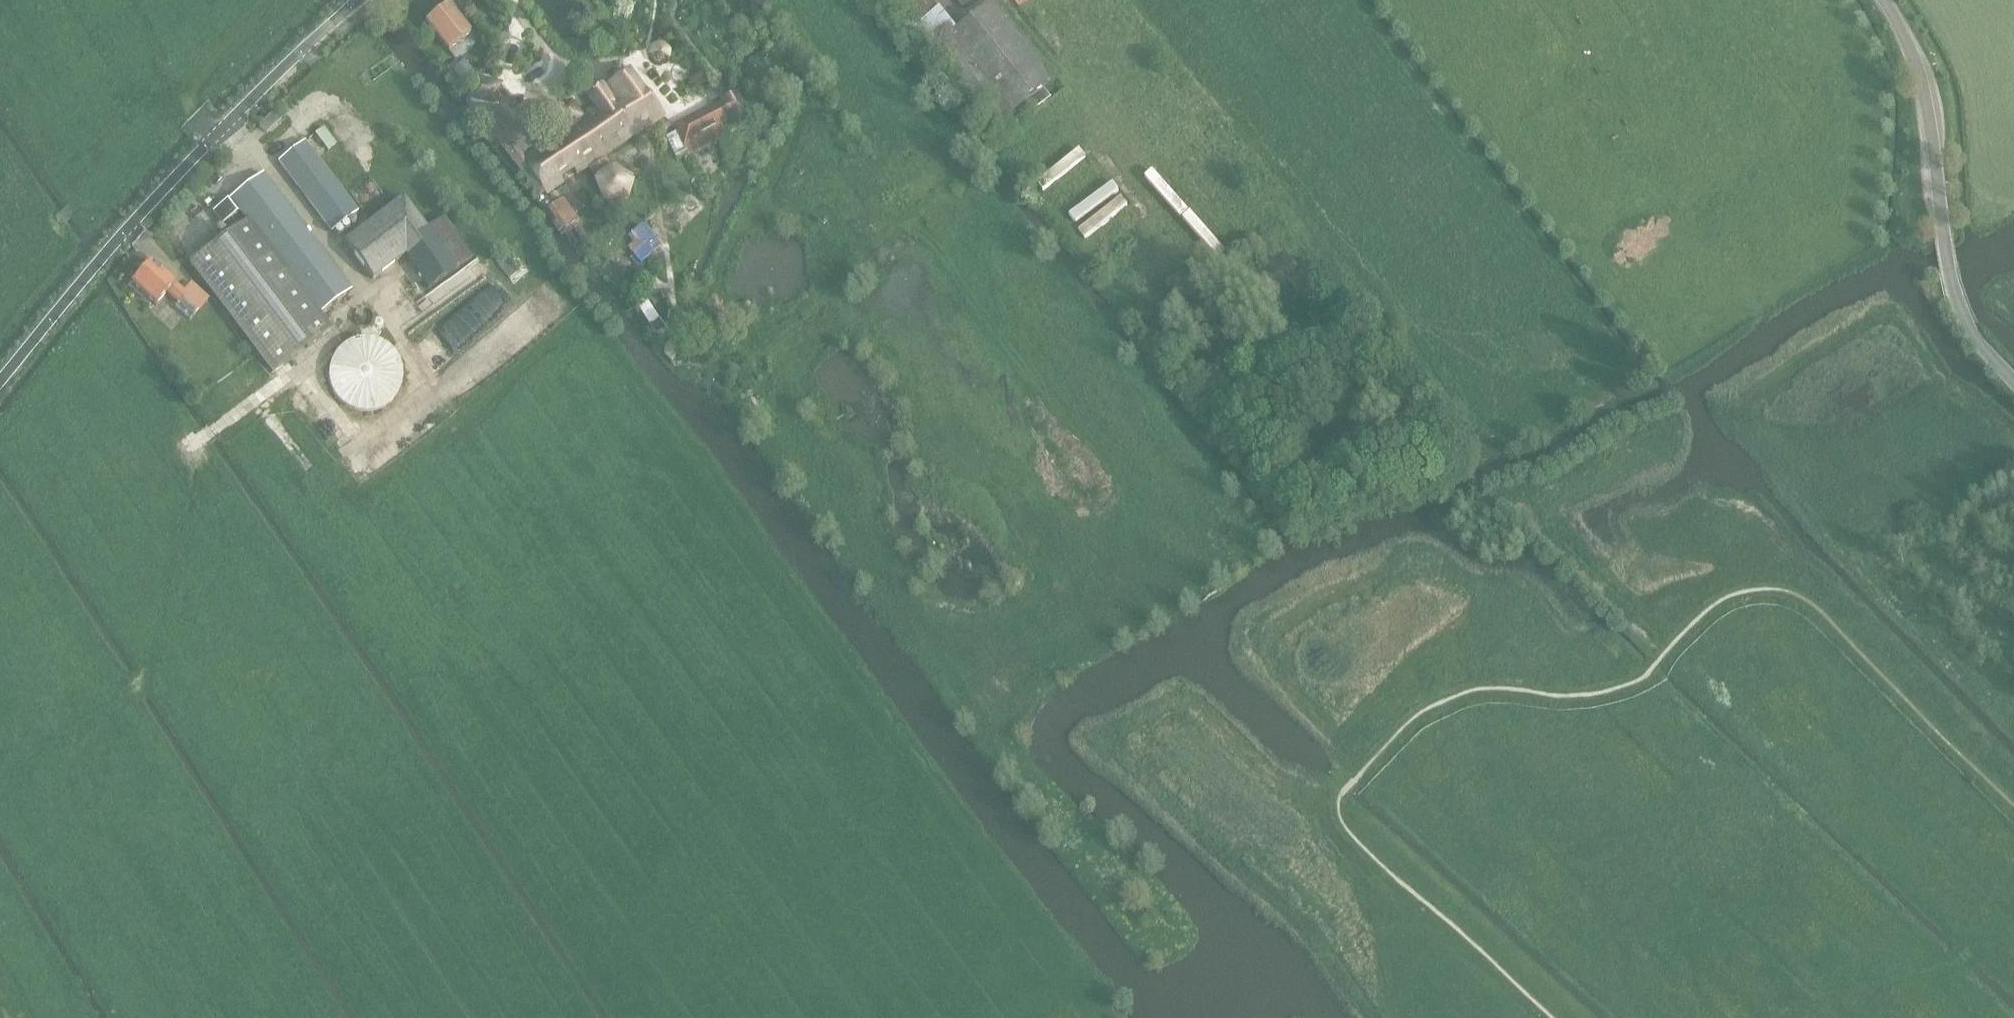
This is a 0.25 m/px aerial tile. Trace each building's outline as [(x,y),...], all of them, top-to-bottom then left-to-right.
[(935,49),(933,51),(993,128),(1006,118),(1014,128),(1051,98),(1043,89),(1053,81),(993,5),(959,31),(957,33),(931,0),(896,0),(935,49)] [(446,53),(467,37),(445,9),(424,25),(446,53)] [(473,72),(464,60),(451,70),(461,82),(473,72)] [(473,78),(468,102),(538,199),(660,117),(630,72),(610,85),(608,82),(589,96),(599,110),(583,121),(570,103),(556,113),(568,131),(525,160),(513,145),(522,138),(497,106),(491,95),(501,86),(501,83),(473,78)] [(676,162),(748,126),(733,97),(671,129),(674,135),(665,139),(676,162)] [(325,150),(337,144),(328,126),(316,133),(325,150)] [(331,234),(356,215),(303,146),(278,165),(331,234)] [(611,169),(605,160),(590,169),(596,179),(611,169)] [(614,168),(594,182),(599,203),(601,206),(625,207),(628,205),(634,183),(633,180),(614,168)] [(221,226),(239,213),(246,223),(193,263),(275,372),(330,331),(320,316),(350,293),(261,177),(213,215),(221,226)] [(443,222),(430,231),(404,197),(345,241),(374,281),(405,258),(428,292),(471,263),(443,222)] [(577,219),(563,197),(547,209),(561,230),(577,219)] [(661,248),(642,225),(627,236),(645,259),(661,248)] [(190,322),(208,302),(190,287),(184,294),(151,264),(132,285),(156,307),(166,295),(178,306),(175,309),(190,322)] [(659,321),(649,327),(655,336),(665,329),(659,321)] [(396,354),(392,349),(388,345),(382,342),(376,340),(370,338),(364,338),(358,339),(352,341),(346,344),(341,348),(337,352),(334,357),(331,363),(330,369),(329,375),(330,382),(331,388),(334,394),(337,399),(342,403),(347,407),(353,410),(359,412),(365,412),(371,412),(377,411),(383,408),(389,405),(393,401),(397,396),(400,390),(402,384),(403,378),(403,372),(402,365),(400,359),(396,354)]
